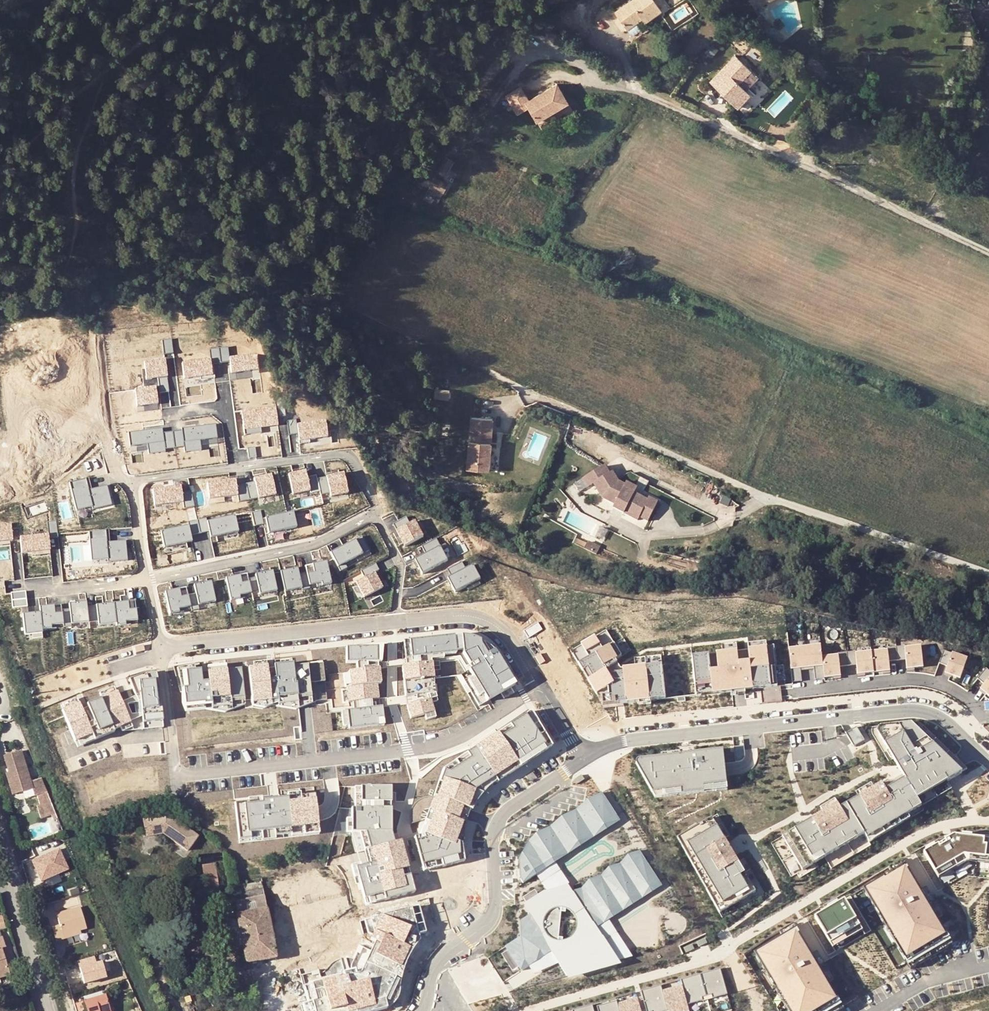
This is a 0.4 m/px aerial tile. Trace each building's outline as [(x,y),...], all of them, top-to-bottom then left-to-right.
[(628,26),(643,16),(645,19),(662,8),(657,0),(630,0),(617,9),(628,26)] [(746,11),(741,19),(751,25),(756,18),(746,11)] [(710,84),(730,103),(742,90),(738,85),(749,73),(734,59),(710,84)] [(519,83),(505,89),(514,109),(525,104),(532,119),(565,104),(556,84),(526,98),(519,83)] [(749,96),(742,90),(730,103),(737,109),(749,96)] [(438,164),(446,168),(454,153),(446,149),(438,164)] [(431,178),(446,186),(450,178),(435,170),(431,178)] [(174,337),(164,339),(166,353),(175,352),(174,337)] [(230,345),(220,346),(222,362),(231,361),(233,372),(261,369),(260,353),(231,357),(230,345)] [(212,358),(184,362),(186,377),(214,374),(213,363),(222,362),(220,346),(211,348),(212,358)] [(167,357),(146,360),(149,377),(160,376),(170,375),(167,357)] [(170,375),(160,376),(162,391),(171,390),(170,375)] [(160,402),(158,385),(137,387),(139,405),(160,402)] [(263,431),(262,426),(262,421),(279,419),(278,415),(287,414),(286,401),(274,402),(275,404),(243,409),(246,433),(263,431)] [(469,461),(490,462),(493,410),(471,409),(469,461)] [(297,417),(288,418),(290,433),(299,432),(300,439),(328,436),(326,419),(298,423),(297,417)] [(184,428),(174,429),(176,446),(186,445),(186,451),(203,449),(202,438),(219,436),(217,422),(183,426),(184,428)] [(164,426),(131,430),(132,444),(149,442),(151,452),(167,450),(167,448),(176,446),(174,429),(165,431),(164,426)] [(638,509),(647,514),(657,495),(648,490),(646,493),(623,480),(624,477),(616,473),(610,464),(608,466),(602,458),(590,466),(595,474),(592,476),(601,489),(614,496),(612,499),(636,512),(638,509)] [(305,468),(289,470),(293,492),(310,488),(311,491),(321,489),(318,477),(318,473),(306,475),(305,468)] [(344,472),(318,477),(321,489),(322,493),(331,491),(332,495),(348,492),(344,472)] [(247,482),(250,497),(259,495),(260,497),(277,494),(272,473),(255,477),(256,480),(247,482)] [(88,476),(72,480),(77,502),(91,498),(94,508),(114,503),(109,483),(91,487),(88,476)] [(237,478),(209,481),(211,499),(239,495),(240,500),(250,497),(247,482),(238,484),(237,478)] [(186,506),(196,504),(193,488),(183,489),(183,484),(155,488),(156,503),(185,500),(186,506)] [(253,510),(256,524),(265,522),(262,508),(253,510)] [(294,509),(267,515),(270,531),(297,525),(294,509)] [(208,515),(199,517),(202,531),(211,529),(212,535),(240,529),(236,513),(209,519),(208,515)] [(393,522),(405,544),(423,535),(416,519),(410,522),(407,515),(393,522)] [(191,523),(163,529),(166,545),(194,539),(192,533),(202,531),(199,517),(190,519),(191,523)] [(22,535),(24,550),(53,547),(51,535),(60,534),(58,518),(50,519),(51,532),(22,535)] [(0,523),(0,539),(16,537),(14,522),(0,523)] [(108,528),(91,529),(94,558),(110,557),(110,560),(130,558),(128,538),(109,539),(108,528)] [(369,548),(362,534),(332,550),(341,567),(347,564),(345,561),(369,548)] [(426,552),(415,557),(423,572),(448,558),(436,536),(422,544),(426,552)] [(308,569),(311,583),(318,581),(318,585),(332,582),(327,559),(307,563),(308,569)] [(462,559),(447,567),(451,574),(448,576),(455,590),(480,577),(473,563),(466,566),(462,559)] [(362,576),(356,579),(364,595),(383,585),(377,573),(375,570),(379,567),(376,560),(358,570),(362,576)] [(299,565),(282,569),(286,589),(303,586),(303,588),(312,586),(311,583),(308,569),(300,571),(299,565)] [(257,574),(250,576),(253,591),(260,589),(261,593),(278,589),(274,568),(257,572),(257,574)] [(249,571),(227,575),(232,599),(246,596),(245,593),(253,591),(250,576),(249,571)] [(198,590),(190,592),(193,604),(194,609),(201,607),(200,603),(217,599),(213,578),(196,582),(198,590)] [(188,584),(167,589),(172,612),(186,609),(185,606),(193,604),(190,592),(188,584)] [(28,589),(14,590),(15,598),(29,597),(28,589)] [(29,597),(15,598),(16,606),(30,604),(29,597)] [(137,599),(116,601),(118,621),(118,623),(133,622),(132,618),(140,618),(137,599)] [(72,607),(64,608),(66,621),(66,625),(74,624),(74,622),(91,620),(89,604),(89,600),(72,602),(72,607)] [(116,601),(89,604),(91,620),(100,619),(101,622),(118,621),(116,601)] [(43,611),(44,627),(60,625),(60,622),(66,621),(64,608),(64,603),(42,605),(43,611)] [(44,627),(43,611),(26,612),(28,632),(45,630),(44,627)] [(538,621),(524,630),(529,637),(543,629),(538,621)] [(666,698),(662,664),(621,668),(615,659),(622,655),(606,629),(571,650),(599,697),(602,697),(603,704),(666,698)] [(486,701),(514,685),(495,654),(489,647),(485,644),(476,639),(466,637),(456,636),(409,641),(411,659),(458,654),(486,701)] [(748,644),(692,649),(696,688),(732,685),(731,681),(744,680),(744,682),(752,682),(752,683),(760,682),(761,687),(761,697),(778,696),(777,685),(775,661),(768,662),(766,636),(748,638),(748,644)] [(409,641),(402,642),(405,666),(411,666),(411,659),(409,641)] [(847,663),(846,650),(838,650),(838,653),(822,654),(821,642),(805,643),(806,663),(813,663),(814,676),(823,675),(823,674),(840,673),(839,663),(847,663)] [(806,663),(805,643),(789,645),(792,678),(801,677),(800,664),(806,663)] [(897,659),(896,645),(887,646),(887,649),(871,650),(873,670),(889,669),(888,659),(897,659)] [(922,666),(921,646),(904,647),(904,645),(896,645),(897,659),(905,658),(906,667),(922,666)] [(377,646),(347,646),(347,662),(377,661),(377,646)] [(873,670),(871,650),(855,651),(855,649),(846,650),(847,663),(856,662),(857,671),(873,670)] [(950,674),(960,678),(967,659),(944,650),(939,663),(947,666),(945,672),(950,674)] [(541,653),(535,656),(539,664),(545,661),(541,653)] [(268,663),(250,665),(253,699),(271,698),(272,699),(279,698),(279,701),(298,699),(328,696),(324,660),(294,663),(294,660),(275,662),(276,668),(269,668),(268,663)] [(411,666),(405,666),(401,667),(404,692),(432,689),(430,663),(411,666)] [(202,667),(182,669),(185,691),(186,702),(205,700),(205,704),(212,703),(213,705),(233,703),(232,697),(245,695),(242,666),(228,668),(227,664),(208,666),(209,672),(202,673),(202,667)] [(345,684),(347,700),(378,696),(376,682),(380,681),(378,666),(349,669),(351,684),(345,684)] [(981,688),(988,695),(988,669),(987,667),(977,678),(984,684),(981,688)] [(157,671),(146,673),(154,693),(161,691),(157,671)] [(143,721),(163,719),(161,691),(154,693),(146,673),(146,672),(130,678),(136,696),(140,694),(143,721)] [(116,689),(85,702),(98,733),(111,727),(113,731),(130,724),(116,689)] [(431,713),(428,701),(406,707),(410,719),(431,713)] [(79,704),(62,711),(75,742),(92,735),(79,704)] [(384,717),(383,706),(348,710),(350,728),(379,725),(379,718),(384,717)] [(554,747),(533,712),(445,769),(446,771),(421,837),(417,838),(424,863),(466,852),(463,842),(460,841),(461,833),(464,818),(471,804),(475,806),(484,793),(496,782),(498,781),(500,783),(554,747)] [(843,803),(788,835),(808,869),(870,833),(872,837),(927,804),(923,797),(950,781),(973,768),(963,758),(926,724),(923,722),(918,721),(884,724),(883,725),(883,726),(882,726),(882,727),(882,728),(883,729),(883,730),(911,777),(898,785),(894,778),(845,807),(843,803)] [(857,727),(846,733),(854,747),(865,740),(861,734),(857,727)] [(40,790),(51,784),(45,770),(35,774),(25,742),(7,748),(13,766),(9,767),(17,789),(37,782),(40,790)] [(744,745),(734,746),(735,762),(740,761),(742,761),(743,760),(744,758),(745,757),(745,755),(745,754),(744,745)] [(638,763),(657,797),(729,790),(728,770),(727,762),(725,749),(641,759),(640,759),(639,759),(639,760),(638,761),(638,762),(638,763)] [(582,774),(574,779),(576,784),(585,779),(582,774)] [(923,797),(927,804),(953,788),(950,781),(923,797)] [(361,787),(361,802),(392,802),(392,787),(361,787)] [(520,879),(524,884),(547,869),(545,866),(553,861),(564,851),(579,844),(591,834),(605,828),(618,817),(616,815),(602,793),(588,799),(576,810),(563,816),(549,827),(537,833),(529,841),(519,859),(520,879)] [(319,825),(316,795),(300,796),(301,799),(289,800),(288,798),(236,803),(240,840),(293,834),(292,828),(319,825)] [(364,897),(415,884),(404,841),(397,843),(394,832),(394,808),(352,808),(352,831),(363,831),(371,863),(356,867),(364,897)] [(719,812),(679,836),(724,917),(766,892),(719,812)] [(161,832),(187,851),(198,837),(167,813),(143,817),(146,834),(161,832)] [(545,866),(547,869),(621,822),(618,817),(605,828),(591,834),(579,844),(564,851),(553,861),(545,866)] [(924,851),(939,876),(966,860),(988,863),(988,837),(954,833),(952,834),(944,839),(924,851)] [(35,856),(43,883),(71,875),(63,848),(35,856)] [(551,953),(567,977),(620,962),(597,925),(595,922),(659,882),(640,851),(626,858),(613,869),(600,875),(587,886),(574,892),(566,900),(563,901),(558,887),(547,890),(526,904),(532,914),(521,921),(528,932),(518,939),(507,946),(522,971),(551,953)] [(218,862),(204,863),(205,889),(220,888),(218,862)] [(905,864),(868,886),(912,960),(949,938),(905,864)] [(290,881),(274,885),(288,947),(319,940),(318,933),(325,931),(321,910),(313,912),(310,898),(319,896),(317,889),(332,886),(327,865),(288,874),(290,881)] [(659,882),(595,922),(597,925),(662,885),(659,882)] [(529,901),(539,894),(536,889),(526,896),(529,901)] [(269,893),(238,899),(249,964),(281,958),(269,893)] [(845,899),(815,917),(827,937),(857,920),(845,899)] [(82,920),(90,917),(85,900),(60,907),(63,918),(56,920),(60,931),(66,929),(65,925),(82,920)] [(337,902),(326,905),(331,925),(342,922),(337,902)] [(317,1010),(369,1010),(390,1006),(398,1000),(402,991),(402,978),(407,959),(413,947),(420,938),(413,907),(365,920),(369,933),(365,934),(349,968),(312,981),(317,999),(314,1000),(317,1010)] [(84,924),(82,920),(65,925),(66,929),(84,924)] [(759,950),(795,1010),(825,1010),(840,1002),(796,928),(759,950)] [(705,938),(697,942),(699,947),(707,943),(705,938)] [(692,944),(684,948),(686,953),(694,949),(692,944)] [(11,963),(8,954),(0,956),(0,966),(11,963)] [(107,959),(101,960),(100,955),(80,958),(84,982),(109,978),(107,959)] [(11,963),(0,966),(0,973),(13,969),(11,963)] [(721,969),(701,975),(707,997),(713,995),(714,998),(728,994),(721,969)] [(681,981),(683,986),(688,1005),(703,1001),(702,998),(707,997),(701,975),(681,981)] [(109,990),(108,984),(86,990),(87,996),(109,990)] [(641,992),(647,1010),(667,1010),(668,1010),(687,1010),(689,1010),(688,1005),(683,986),(663,992),(661,986),(641,992)] [(114,1009),(109,990),(87,996),(91,1010),(104,1010),(114,1009)] [(618,1004),(620,1010),(641,1010),(637,998),(618,1004)] [(597,1006),(598,1010),(620,1010),(618,1004),(617,1001),(597,1006)]
